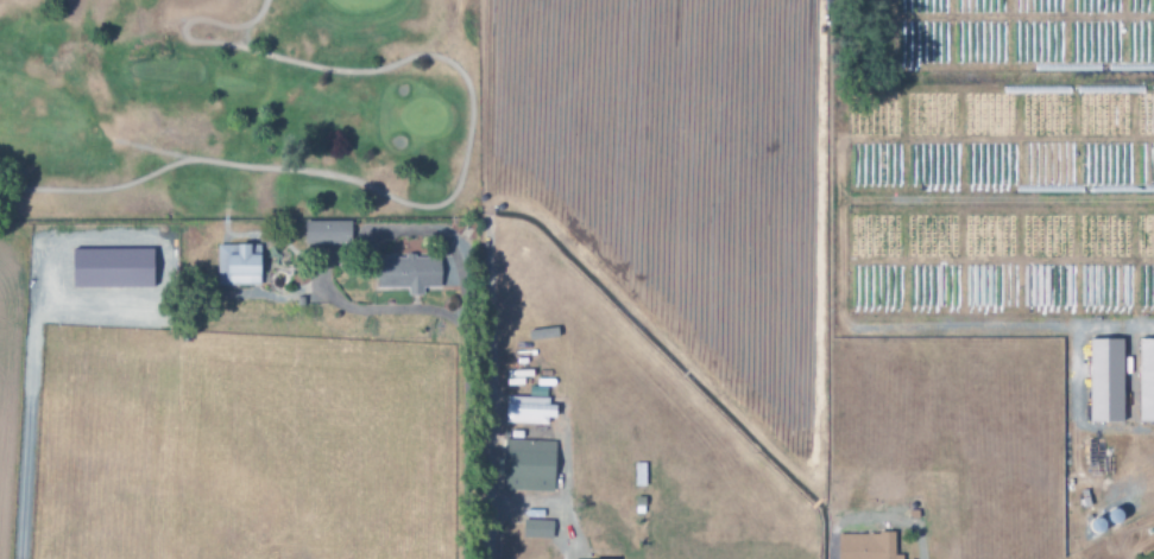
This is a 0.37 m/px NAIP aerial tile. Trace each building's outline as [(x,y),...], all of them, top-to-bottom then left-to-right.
[(303,245),(347,245),(347,223),(303,222),(303,245)] [(216,286),(258,286),(258,245),(216,245),(216,286)] [(375,288),(408,288),(408,296),(421,296),(421,287),(439,287),(439,257),(375,258),(375,288)] [(1120,423),(1122,340),(1089,340),(1087,423),(1120,423)] [(1153,422),(1153,340),(1138,340),(1137,422),(1153,422)] [(552,398),(505,397),(504,423),(552,424),(552,398)] [(501,490),(552,491),(553,441),(502,440),(501,490)] [(551,539),(551,521),(522,520),(521,538),(551,539)] [(902,555),(893,555),(893,534),(836,534),(837,558),(902,558),(902,555)]
